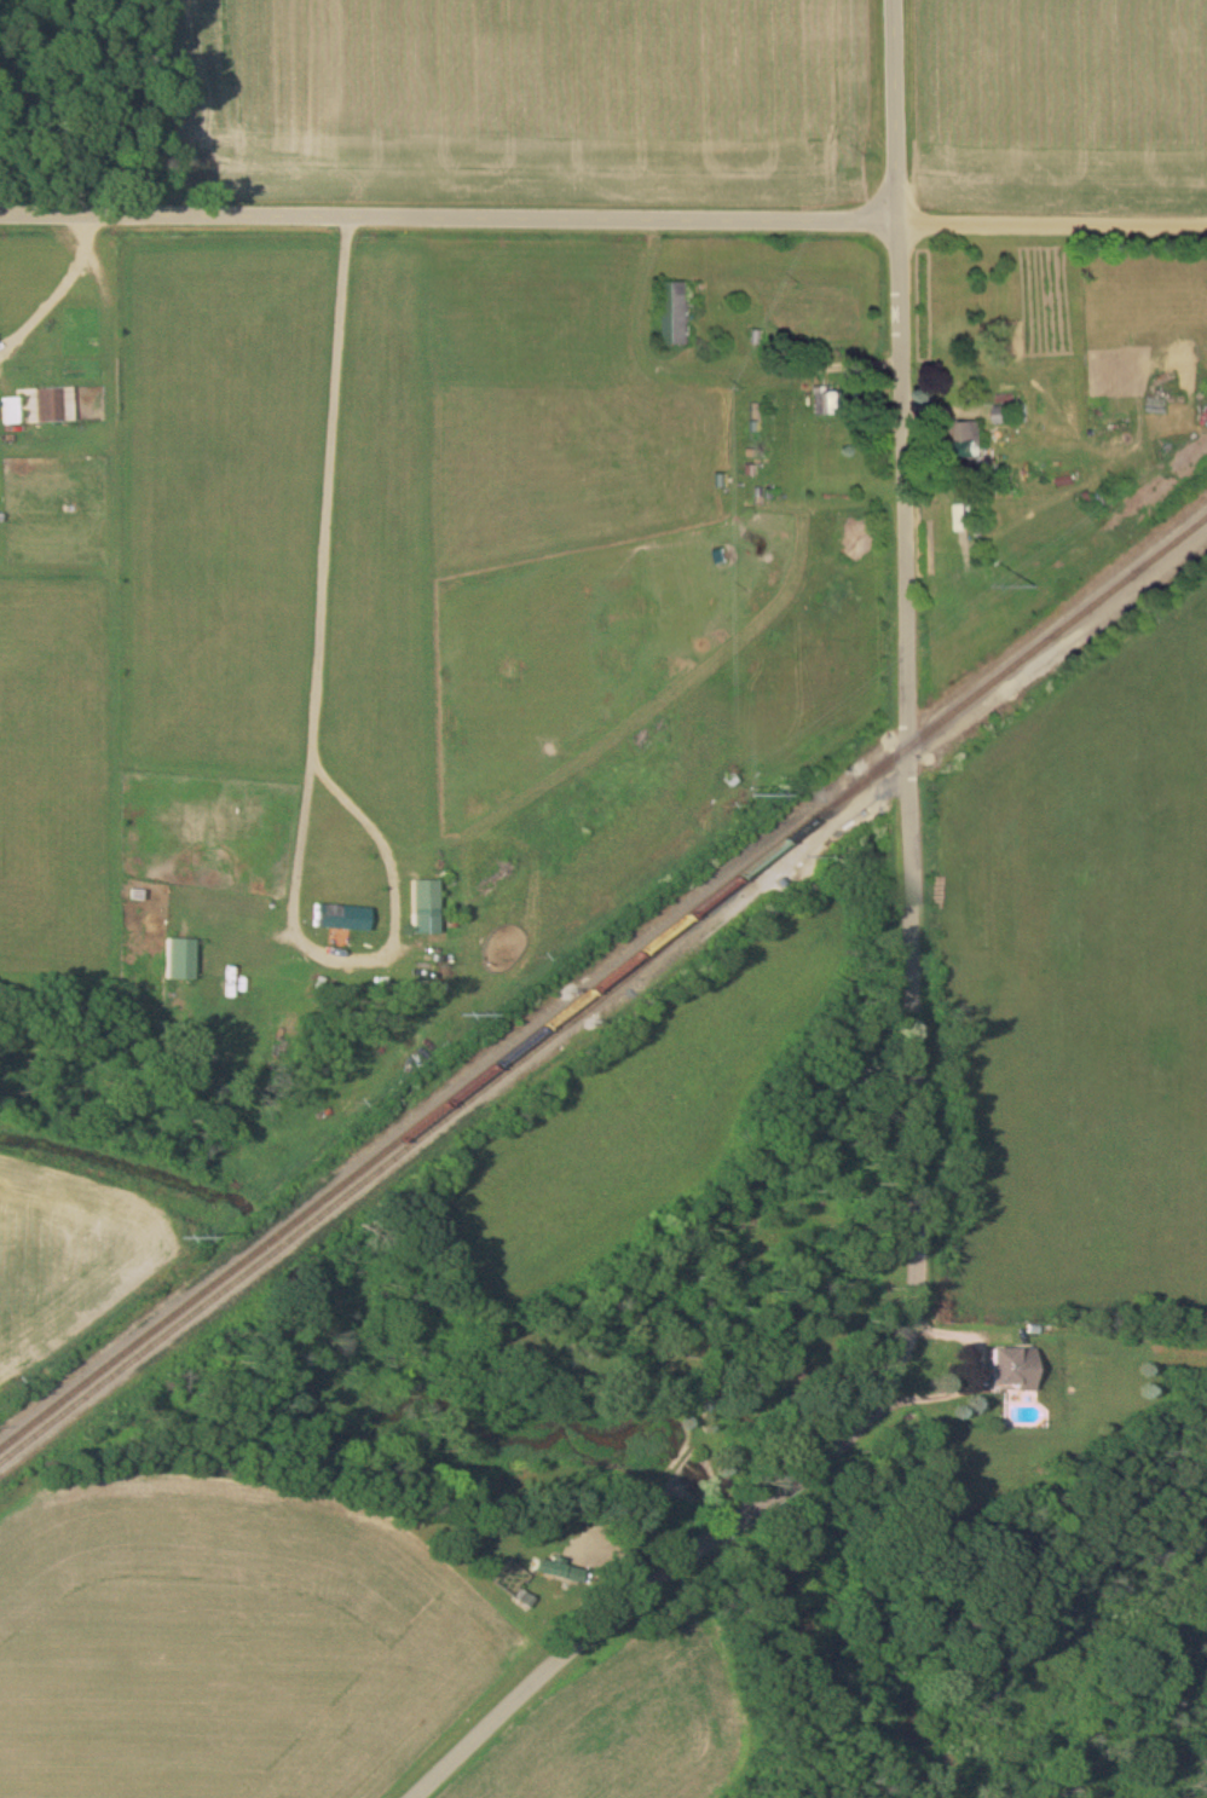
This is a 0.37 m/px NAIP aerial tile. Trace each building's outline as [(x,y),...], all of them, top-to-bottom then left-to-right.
[(665,345),(688,345),(688,283),(665,283),(665,345)] [(73,388),(18,390),(18,398),(4,398),(4,425),(74,423),(73,388)] [(849,416),(849,392),(819,392),(819,416),(849,416)] [(997,407),(997,425),(1018,425),(1018,407),(997,407)] [(953,424),(954,468),(982,467),(981,424),(953,424)] [(412,937),(438,937),(438,882),(412,882),(412,937)] [(312,929),(367,933),(369,910),(314,906),(312,929)] [(192,982),(192,941),(164,941),(164,982),(192,982)] [(1034,1351),(988,1351),(988,1387),(1034,1387),(1034,1351)] [(550,1564),(535,1561),(533,1573),(575,1582),(579,1562),(552,1557),(550,1564)]
